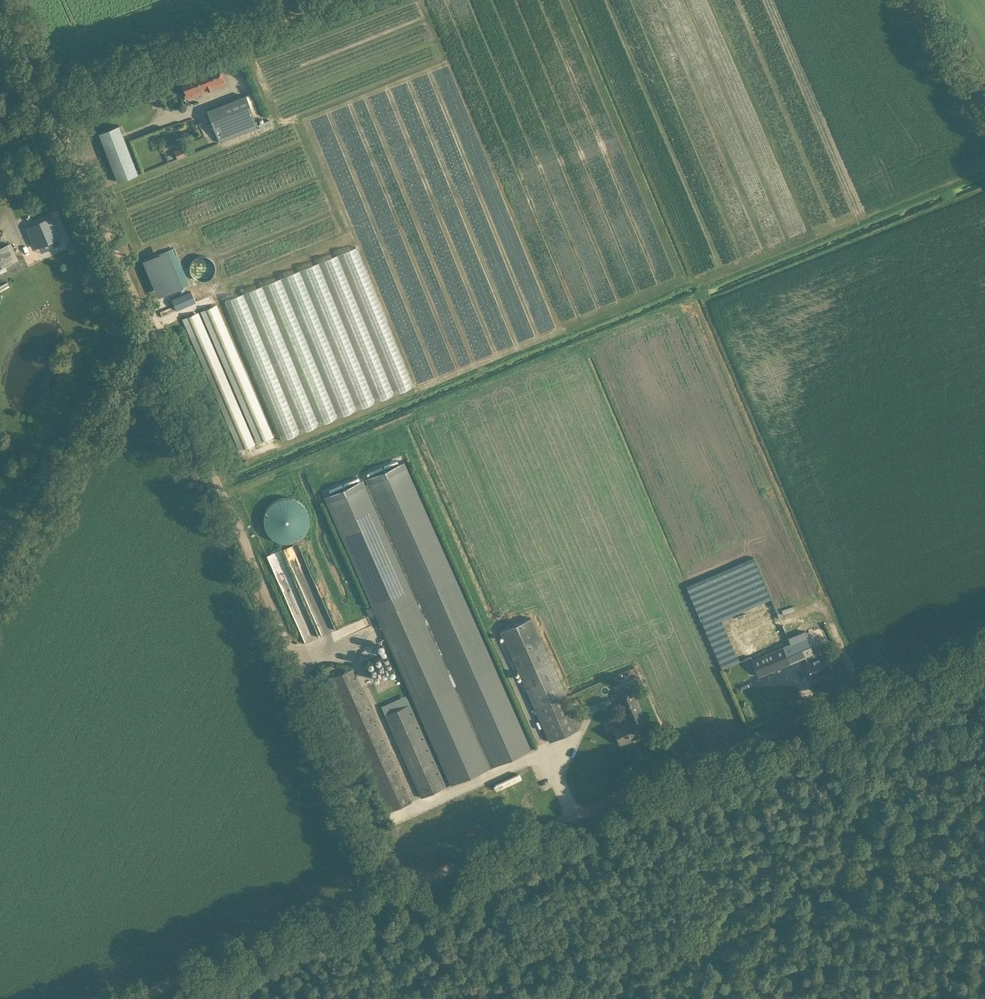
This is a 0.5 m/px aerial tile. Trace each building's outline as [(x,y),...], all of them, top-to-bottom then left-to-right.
[(219,66),(181,81),(184,90),(186,95),(193,92),(195,96),(226,84),(223,75),(219,66)] [(207,110),(219,142),(259,127),(246,95),(207,110)] [(138,174),(119,125),(99,133),(118,181),(138,174)] [(177,159),(187,155),(184,146),(174,150),(177,159)] [(439,224),(222,300),(241,355),(250,330),(384,284),(379,270),(415,283),(408,264),(423,275),(426,267),(435,274),(440,261),(466,271),(469,262),(505,276),(503,278),(512,275),(508,281),(523,292),(509,253),(524,258),(497,183),(489,206),(483,188),(475,208),(470,193),(462,213),(457,198),(451,215),(433,208),(439,224)] [(53,216),(26,228),(35,247),(38,246),(58,237),(61,236),(53,216)] [(17,260),(10,244),(0,248),(0,267),(17,260)] [(176,248),(144,257),(155,296),(187,286),(176,248)] [(199,281),(201,281),(202,281),(203,281),(205,281),(206,281),(207,280),(209,280),(210,279),(211,278),(212,277),(213,276),(214,275),(214,273),(215,272),(215,271),(215,269),(215,268),(215,267),(215,265),(215,264),(214,263),(213,261),(213,260),(212,259),(211,258),(210,257),(208,257),(207,256),(206,256),(204,255),(203,255),(202,255),(200,255),(199,256),(197,256),(196,257),(195,257),(194,258),(193,259),(192,260),(191,261),(190,263),(190,264),(190,265),(189,267),(189,268),(189,270),(190,271),(190,272),(191,274),(191,275),(192,276),(193,277),(194,278),(195,279),(196,280),(198,280),(199,281)] [(58,256),(47,261),(50,266),(60,260),(58,256)] [(170,299),(175,311),(194,303),(190,291),(170,299)] [(258,445),(273,439),(218,303),(199,310),(200,310),(183,317),(204,371),(210,369),(212,375),(217,387),(214,389),(239,450),(255,444),(245,417),(248,416),(247,414),(250,412),(253,420),(248,421),(258,445)] [(313,413),(315,421),(324,419),(321,408),(315,410),(315,412),(313,413)] [(281,416),(272,420),(278,436),(313,424),(307,409),(301,411),(301,413),(297,414),(297,415),(291,418),(291,416),(282,419),(281,416)] [(331,493),(324,497),(451,784),(531,749),(404,461),(397,464),(395,461),(382,467),(383,470),(382,471),(381,468),(365,475),(366,478),(361,480),(360,477),(344,484),(346,487),(344,487),(343,484),(329,490),(331,493)] [(267,533),(270,536),(272,538),(273,539),(275,540),(277,541),(279,542),(280,542),(281,542),(284,543),(286,543),(287,543),(291,542),(295,541),(299,538),(302,536),(305,532),(307,529),(308,525),(309,520),(308,516),(307,512),(305,508),(303,505),(300,502),(296,500),(292,498),(288,497),(284,497),(279,498),(276,500),(272,502),(269,505),(266,508),(265,512),(263,516),(263,521),(264,525),(265,529),(267,533)] [(756,558),(687,583),(699,616),(702,615),(709,633),(713,632),(711,626),(722,623),(718,613),(708,617),(706,610),(766,588),(756,558)] [(503,630),(500,631),(549,741),(550,740),(580,727),(576,718),(531,617),(503,630)] [(791,643),(752,660),(759,676),(806,656),(809,662),(808,662),(814,676),(832,668),(828,658),(826,654),(815,659),(812,653),(814,652),(805,630),(789,637),(791,643)] [(375,645),(362,651),(365,659),(378,653),(375,645)] [(329,679),(388,812),(412,801),(353,668),(329,679)] [(639,716),(642,714),(630,687),(618,692),(630,718),(613,725),(611,721),(620,743),(646,732),(639,716)] [(384,715),(421,797),(446,786),(410,704),(384,715)]
